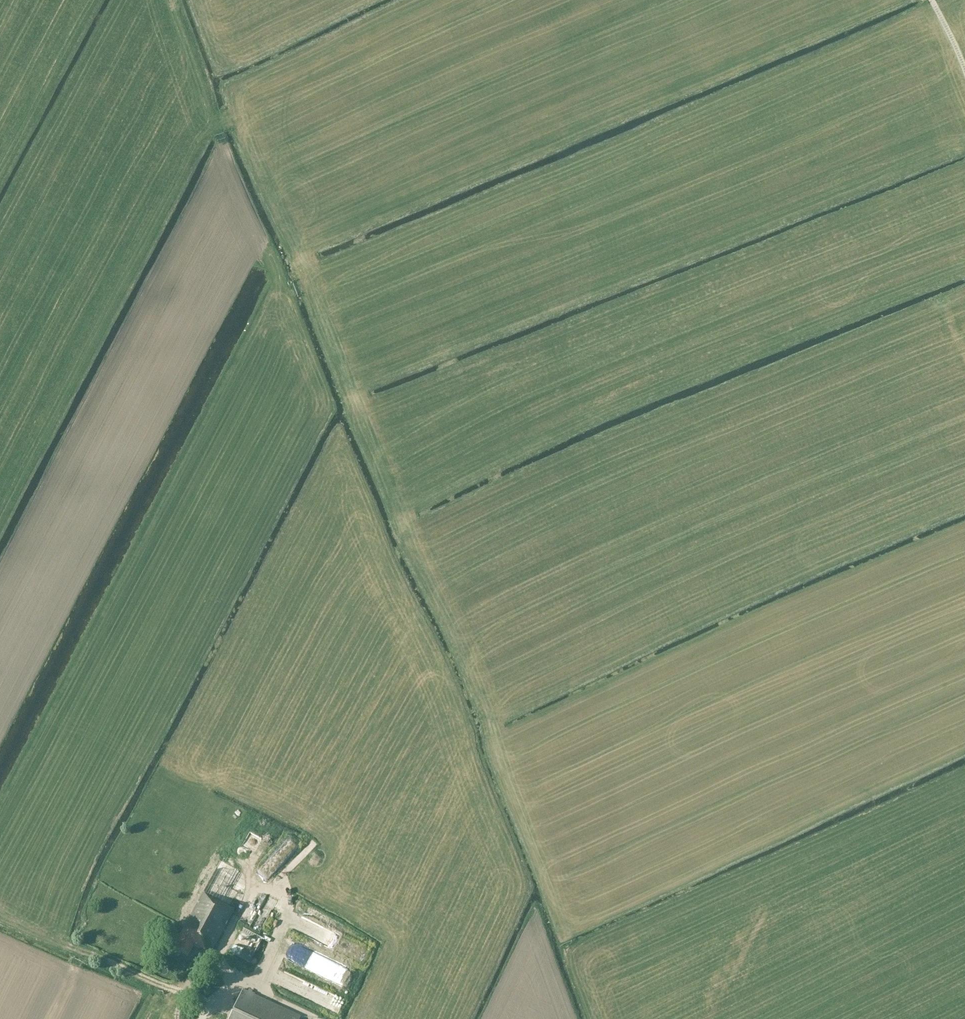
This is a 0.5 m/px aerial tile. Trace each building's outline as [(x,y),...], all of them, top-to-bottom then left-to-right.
[(278,866),(292,847),(284,841),(270,860),(278,866)] [(177,937),(171,948),(188,958),(194,947),(210,956),(235,912),(222,905),(240,873),(222,863),(179,938),(177,937)] [(304,922),(300,932),(306,934),(309,923),(304,922)] [(242,926),(228,950),(248,962),(262,937),(242,926)] [(298,964),(307,967),(313,953),(303,950),(298,964)] [(230,1018),(301,1018),(243,991),(230,1018)]
